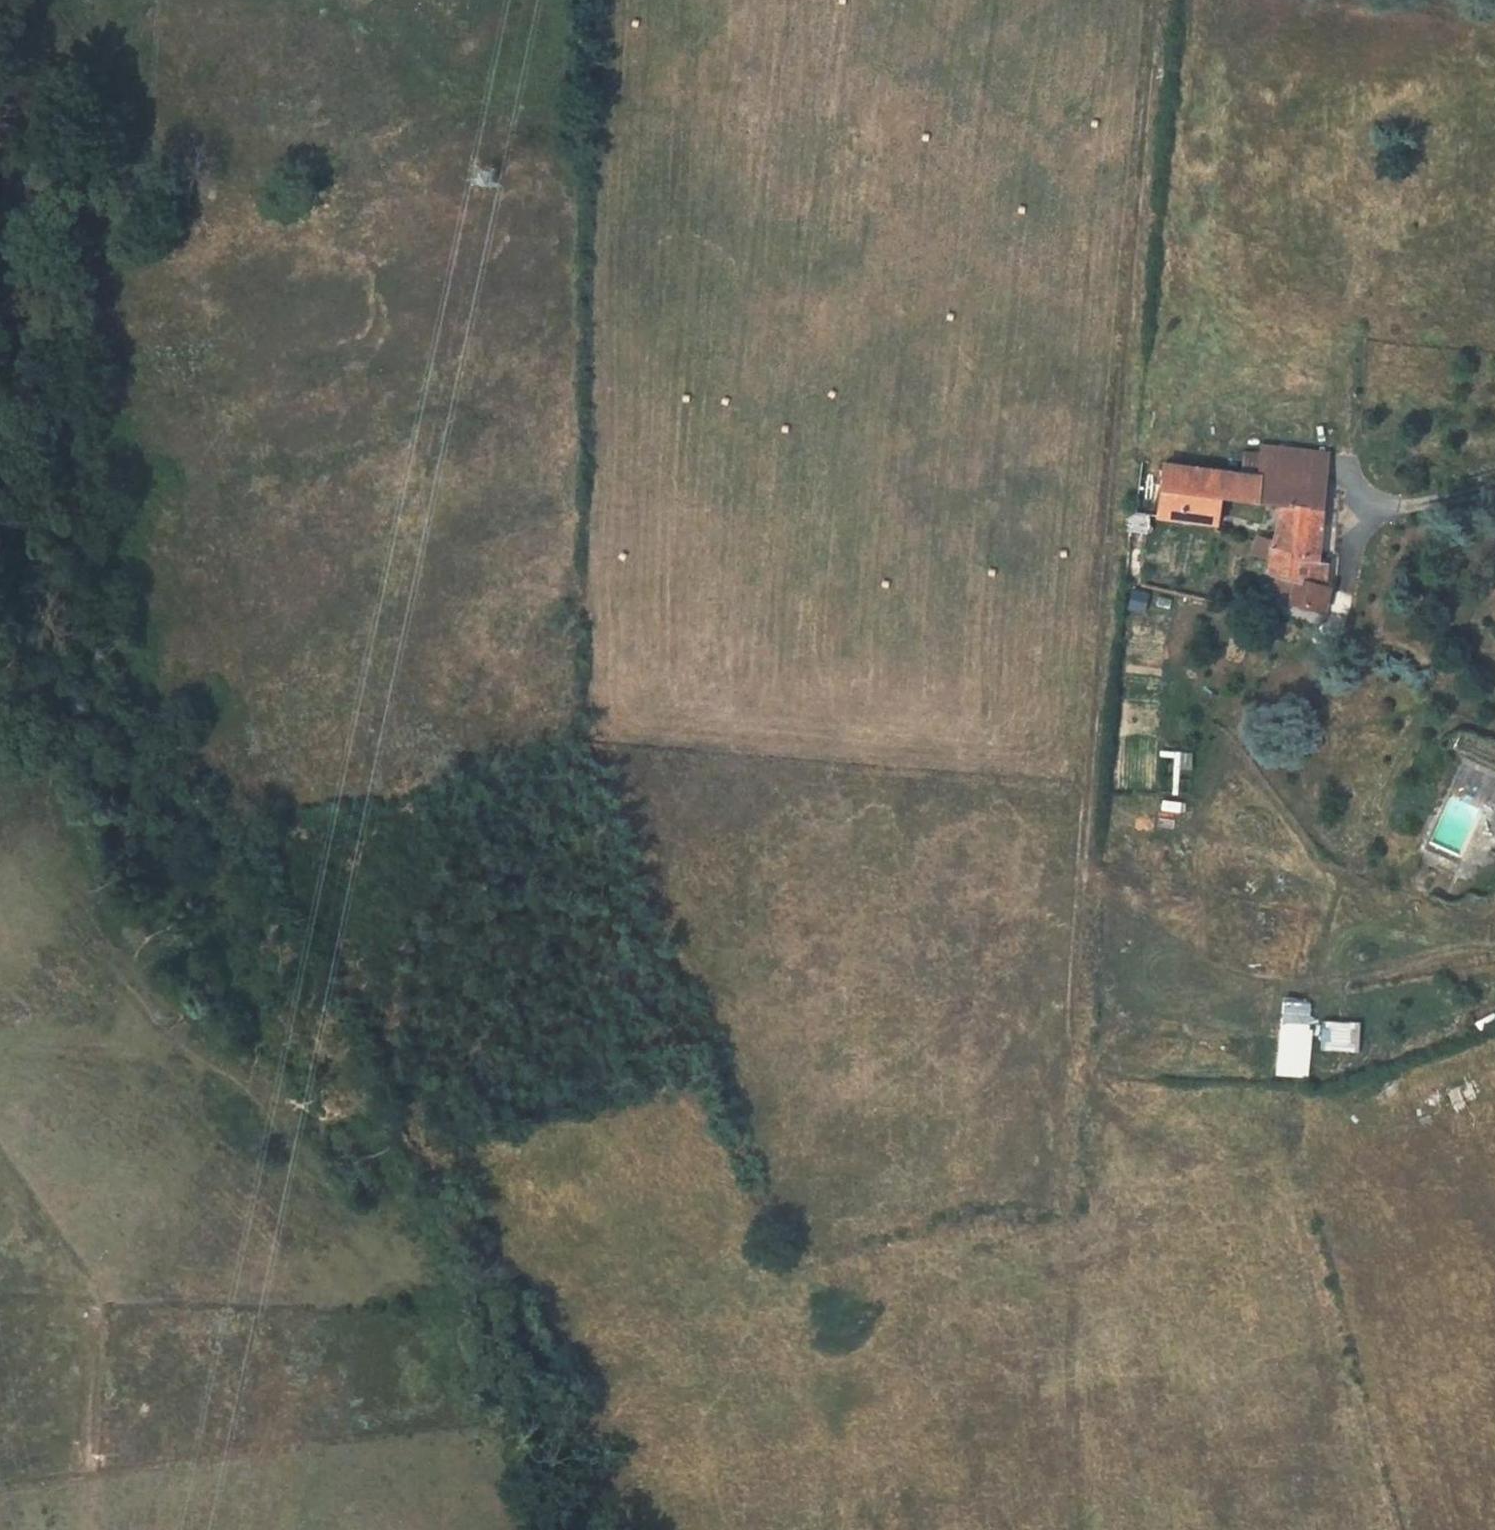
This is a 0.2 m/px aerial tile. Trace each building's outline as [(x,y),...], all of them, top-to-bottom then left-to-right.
[(1261,476),(1259,503),(1282,505),(1322,507),(1328,453),(1262,446),(1261,453),(1242,451),(1239,473),(1261,476)] [(1261,476),(1239,473),(1141,460),(1135,511),(1130,510),(1125,582),(1141,584),(1150,515),(1157,516),(1211,523),(1214,498),(1222,499),(1259,503),(1261,476)] [(1214,498),(1211,523),(1218,524),(1222,499),(1214,498)] [(1322,507),(1282,505),(1271,545),(1268,557),(1265,571),(1280,576),(1297,580),(1292,598),(1291,602),(1322,610),(1328,588),(1324,587),(1326,563),(1317,561),(1322,507)] [(1268,557),(1271,545),(1259,542),(1257,553),(1268,557)] [(1297,580),(1280,576),(1275,593),(1292,598),(1297,580)] [(1281,1072),(1299,1074),(1304,1001),(1288,999),(1281,1072)]
